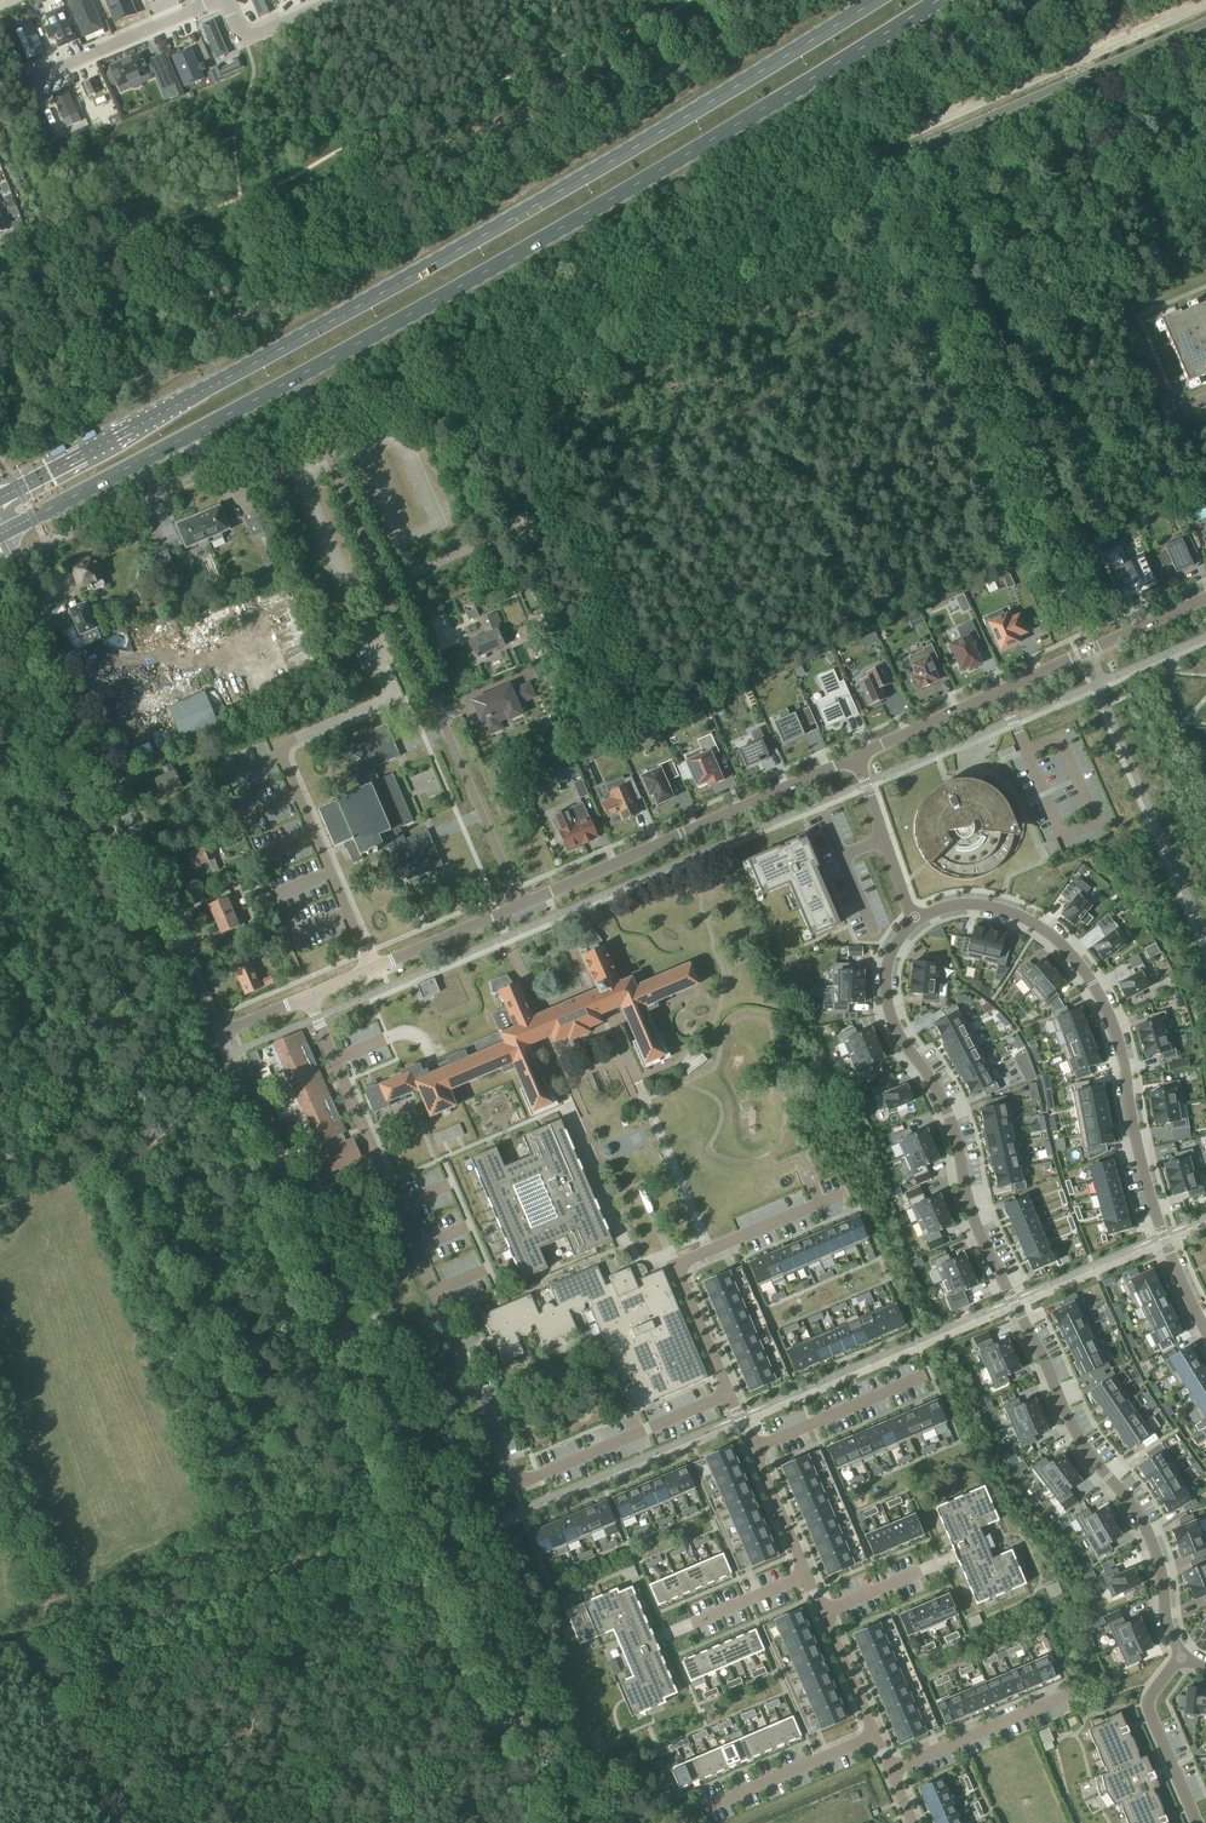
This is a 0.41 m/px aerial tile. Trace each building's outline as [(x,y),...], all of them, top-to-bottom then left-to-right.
[(69,1),(84,36),(103,28),(90,0),(71,0),(69,1)] [(116,22),(116,23),(137,14),(136,13),(131,1),(133,0),(106,0),(116,22)] [(158,10),(175,2),(174,0),(153,0),(158,10)] [(261,20),(271,16),(264,0),(252,0),(261,20)] [(285,8),(304,0),(282,0),(285,8)] [(44,13),(61,52),(78,45),(60,5),(44,13)] [(30,16),(20,20),(32,49),(43,45),(30,16)] [(198,25),(212,59),(224,55),(210,20),(198,25)] [(666,54),(659,44),(638,56),(644,66),(666,54)] [(172,57),(185,88),(205,78),(192,49),(172,57)] [(119,86),(129,81),(129,82),(129,83),(129,84),(130,85),(131,86),(132,86),(132,87),(133,87),(134,87),(135,87),(136,87),(137,87),(138,86),(139,85),(139,84),(140,84),(140,83),(140,82),(140,81),(140,80),(140,79),(139,78),(138,77),(154,70),(150,60),(144,63),(141,55),(113,68),(112,68),(113,71),(110,72),(109,75),(112,83),(113,83),(115,84),(118,83),(119,86)] [(215,68),(220,79),(245,69),(240,58),(215,68)] [(167,68),(155,73),(162,91),(175,86),(167,68)] [(215,70),(208,73),(212,84),(219,81),(215,70)] [(80,82),(86,97),(95,93),(89,78),(80,82)] [(53,96),(63,119),(77,114),(66,90),(53,96)] [(113,117),(108,119),(111,126),(113,125),(122,121),(119,114),(113,117)] [(73,133),(76,141),(85,137),(82,129),(73,133)] [(66,137),(55,142),(58,149),(60,148),(69,144),(66,138),(66,137)] [(17,237),(26,233),(21,220),(12,224),(17,237)] [(1205,301),(1205,304),(1181,315),(1179,312),(1160,320),(1187,385),(1205,377),(1205,301)] [(1205,499),(1205,488),(1205,487),(1192,493),(1197,503),(1205,499)] [(197,516),(209,544),(212,543),(223,538),(221,533),(223,532),(229,530),(219,508),(208,513),(207,511),(197,516)] [(254,511),(243,516),(253,538),(264,533),(254,511)] [(207,545),(209,544),(197,516),(188,520),(188,521),(177,526),(186,548),(192,546),(194,545),(196,550),(207,545)] [(1175,523),(1177,528),(1185,524),(1183,519),(1175,523)] [(1197,554),(1190,538),(1183,542),(1181,539),(1164,546),(1167,553),(1158,557),(1163,568),(1172,564),(1176,574),(1193,567),(1190,558),(1197,554)] [(1124,567),(1117,551),(1105,556),(1112,571),(1111,571),(1120,591),(1121,591),(1122,594),(1130,590),(1130,592),(1154,582),(1143,559),(1124,567)] [(278,567),(273,555),(263,559),(268,571),(278,567)] [(98,565),(96,561),(93,561),(92,558),(83,562),(82,560),(74,563),(74,565),(69,567),(79,590),(89,586),(90,588),(91,588),(92,590),(94,591),(103,588),(103,585),(96,568),(98,565)] [(159,562),(163,573),(164,576),(175,571),(170,558),(169,558),(169,559),(160,563),(159,562)] [(1008,589),(1015,586),(1009,572),(1002,575),(1008,589)] [(149,610),(153,618),(174,610),(171,601),(149,610)] [(959,605),(962,613),(970,609),(966,601),(959,605)] [(98,630),(87,603),(69,610),(80,637),(98,630)] [(131,610),(136,624),(151,618),(146,605),(131,610)] [(539,609),(533,611),(536,619),(542,617),(539,609)] [(924,623),(919,612),(913,615),(918,626),(924,623)] [(476,658),(503,647),(497,635),(500,634),(496,623),(499,622),(496,614),(479,621),(485,635),(469,641),(476,658)] [(988,623),(1001,651),(1019,643),(1016,638),(1026,633),(1019,616),(1009,620),(1006,615),(988,623)] [(977,647),(974,642),(980,639),(973,622),(957,629),(962,640),(950,646),(963,674),(972,669),(974,672),(985,667),(980,655),(977,647)] [(868,636),(872,645),(879,642),(875,633),(868,636)] [(922,690),(933,685),(932,684),(939,681),(931,664),(938,661),(931,645),(922,649),(923,651),(907,658),(916,678),(911,680),(916,691),(921,689),(922,690)] [(831,652),(825,654),(829,663),(835,661),(831,652)] [(102,713),(157,690),(148,669),(119,680),(116,671),(106,675),(99,660),(81,666),(102,713)] [(873,707),(881,704),(880,702),(881,701),(881,699),(886,696),(882,688),(891,684),(883,665),(873,669),(875,674),(859,681),(870,706),(872,705),(873,707)] [(839,683),(833,671),(817,678),(822,690),(825,689),(829,698),(818,703),(821,711),(816,713),(821,723),(820,723),(822,728),(822,727),(823,729),(838,723),(835,716),(856,707),(844,681),(839,683)] [(189,678),(164,688),(171,704),(195,694),(189,678)] [(482,720),(483,720),(489,734),(491,733),(492,734),(499,731),(498,729),(501,728),(498,723),(512,717),(512,719),(518,717),(518,715),(520,714),(516,705),(535,697),(529,683),(510,691),(509,688),(474,703),(475,705),(473,706),(478,718),(481,718),(482,720)] [(163,689),(137,700),(141,708),(166,697),(163,689)] [(183,742),(219,727),(205,693),(168,708),(183,742)] [(802,694),(796,697),(799,704),(805,701),(802,694)] [(719,701),(709,706),(713,716),(723,711),(719,701)] [(702,710),(693,714),(697,723),(706,719),(702,710)] [(781,746),(798,738),(795,732),(802,729),(795,713),(778,720),(779,721),(767,726),(772,736),(771,736),(774,742),(776,746),(780,744),(781,746)] [(333,848),(343,844),(352,866),(362,861),(360,856),(365,854),(368,857),(377,853),(376,849),(382,847),(383,851),(391,847),(405,880),(440,866),(426,831),(403,841),(398,829),(412,823),(392,775),(378,781),(373,769),(400,758),(386,725),(340,744),(349,765),(346,766),(351,778),(353,777),(359,789),(334,800),(335,802),(317,810),(333,848)] [(756,743),(735,751),(742,767),(745,766),(746,768),(754,764),(769,758),(768,754),(767,751),(773,748),(768,736),(764,738),(760,729),(751,732),(756,743)] [(719,753),(710,734),(697,740),(700,748),(683,756),(696,787),(697,787),(698,790),(708,786),(709,788),(723,782),(711,756),(719,753)] [(665,782),(665,781),(678,776),(671,761),(658,766),(660,769),(640,777),(649,797),(652,795),(657,806),(673,799),(668,788),(669,788),(667,781),(665,782)] [(172,774),(167,763),(160,767),(165,777),(154,782),(161,798),(180,789),(173,773),(172,774)] [(563,770),(567,780),(579,775),(575,765),(563,770)] [(639,814),(631,795),(638,792),(631,778),(624,782),(626,787),(610,794),(613,800),(603,804),(609,818),(619,814),(623,822),(639,814)] [(580,799),(589,795),(582,780),(573,784),(580,799)] [(921,855),(923,858),(927,863),(930,866),(930,867),(937,872),(943,875),(952,878),(961,879),(969,880),(977,878),(988,874),(994,870),(1001,864),(1006,857),(1011,848),(1013,841),(1014,835),(1021,837),(1008,805),(1004,800),(1000,796),(995,791),(990,788),(984,785),(978,783),(971,781),(961,781),(954,782),(946,784),(937,789),(930,795),(924,801),(918,811),(916,820),(915,830),(916,839),(918,847),(921,855)] [(559,831),(568,852),(578,847),(577,846),(583,843),(583,844),(593,840),(593,839),(597,837),(582,804),(554,817),(555,819),(553,820),(557,830),(559,829),(560,831),(559,831)] [(194,827),(197,835),(207,831),(204,824),(194,827)] [(817,868),(805,841),(798,844),(797,841),(785,846),(786,848),(780,851),(779,849),(748,862),(762,896),(788,885),(810,937),(836,926),(812,870),(817,868)] [(206,855),(203,849),(186,856),(192,870),(208,863),(212,874),(218,871),(211,853),(206,855)] [(1082,865),(1077,873),(1082,877),(1088,868),(1083,864),(1082,865)] [(1071,903),(1061,915),(1074,925),(1079,919),(1080,920),(1086,913),(1085,912),(1093,901),(1085,895),(1090,889),(1080,880),(1079,881),(1075,886),(1071,883),(1061,894),(1065,898),(1071,903)] [(269,893),(262,896),(265,902),(271,899),(269,893)] [(214,921),(233,913),(230,906),(235,904),(231,896),(207,907),(214,921)] [(233,913),(214,921),(220,935),(244,925),(240,917),(236,919),(233,913)] [(1106,938),(1093,947),(1103,961),(1109,956),(1111,957),(1118,952),(1117,950),(1128,942),(1114,923),(1101,932),(1106,938)] [(962,938),(958,953),(966,954),(965,957),(980,961),(988,929),(987,931),(981,929),(982,927),(973,925),(969,940),(962,938)] [(988,929),(980,961),(996,965),(997,962),(1004,964),(1007,949),(1000,947),(1003,935),(988,931),(989,929),(988,929)] [(600,947),(597,944),(602,941),(600,939),(593,932),(578,938),(579,951),(580,951),(586,949),(586,951),(586,953),(581,956),(595,991),(591,992),(537,1015),(532,1017),(518,984),(514,985),(506,976),(491,983),(492,994),(497,993),(500,992),(500,994),(499,996),(501,1000),(503,1001),(504,1001),(507,1009),(499,1013),(498,1011),(491,1014),(499,1032),(462,1048),(464,1053),(448,1059),(451,1066),(437,1072),(428,1076),(427,1071),(426,1071),(422,1073),(419,1065),(400,1073),(401,1075),(401,1076),(378,1086),(375,1087),(374,1083),(367,1086),(366,1086),(367,1090),(363,1092),(372,1114),(374,1113),(388,1107),(387,1104),(386,1102),(396,1097),(408,1093),(416,1089),(429,1118),(432,1116),(455,1106),(449,1091),(487,1074),(500,1069),(503,1075),(508,1073),(514,1070),(533,1112),(552,1103),(546,1090),(527,1047),(547,1039),(549,1038),(551,1045),(566,1039),(568,1042),(589,1033),(588,1030),(602,1024),(599,1016),(619,1007),(627,1025),(637,1047),(645,1066),(663,1057),(665,1057),(660,1044),(647,1013),(657,1008),(656,1006),(655,1004),(697,985),(693,974),(688,962),(687,963),(645,981),(640,971),(638,972),(627,977),(628,978),(624,980),(619,982),(606,955),(603,946),(600,947)] [(282,935),(271,939),(268,941),(271,948),(285,943),(282,935)] [(1149,958),(1155,955),(1150,947),(1145,950),(1149,958)] [(1132,977),(1118,984),(1126,999),(1133,996),(1136,1000),(1144,996),(1141,991),(1153,985),(1142,963),(1137,954),(1127,961),(1131,969),(1129,971),(1132,977)] [(907,977),(907,978),(940,981),(942,965),(939,965),(940,957),(924,956),(924,963),(911,962),(910,977),(907,977)] [(1027,961),(1015,971),(1020,977),(1018,979),(1029,991),(1054,969),(1053,969),(1052,970),(1041,958),(1032,967),(1027,961)] [(848,964),(832,964),(833,988),(865,988),(865,978),(863,978),(863,972),(848,972),(848,964)] [(250,966),(237,971),(247,994),(273,982),(271,977),(258,983),(250,966)] [(1054,969),(1029,991),(1039,1003),(1041,1001),(1046,1006),(1058,996),(1053,991),(1062,982),(1052,971),(1054,969)] [(907,978),(910,978),(908,994),(921,995),(920,1002),(935,1004),(937,981),(940,982),(940,981),(907,978)] [(417,986),(423,999),(440,992),(434,979),(417,986)] [(865,988),(833,988),(833,1011),(848,1011),(848,1004),(863,1003),(863,997),(865,997),(865,988)] [(832,1010),(832,990),(811,990),(811,998),(823,998),(823,1010),(832,1010)] [(944,1019),(933,1025),(940,1037),(967,1022),(961,1010),(958,1011),(955,1005),(941,1012),(944,1019)] [(1053,1018),(1050,1019),(1055,1032),(1060,1030),(1083,1021),(1079,1008),(1067,1013),(1064,1006),(1050,1011),(1053,1018)] [(1139,1034),(1137,1034),(1139,1043),(1171,1034),(1165,1012),(1150,1016),(1152,1023),(1137,1027),(1139,1034)] [(999,1013),(995,1016),(1000,1022),(1004,1018),(999,1013)] [(1004,1018),(1000,1022),(1005,1027),(1009,1024),(1004,1018)] [(1083,1021),(1060,1030),(1065,1043),(1091,1034),(1087,1025),(1085,1026),(1083,1021)] [(967,1022),(940,1037),(946,1048),(973,1034),(967,1022)] [(854,1029),(839,1035),(849,1056),(879,1043),(875,1035),(874,1035),(871,1029),(857,1035),(854,1029)] [(344,1143),(340,1135),(345,1133),(301,1033),(273,1045),(317,1145),(320,1144),(324,1152),(313,1157),(322,1177),(362,1159),(353,1139),(344,1143)] [(973,1034),(946,1048),(952,1060),(979,1046),(973,1034)] [(1016,1034),(1012,1036),(1015,1043),(1020,1040),(1016,1034)] [(1065,1043),(1060,1046),(1065,1060),(1094,1049),(1092,1045),(1094,1044),(1091,1034),(1065,1043)] [(1171,1034),(1139,1043),(1142,1052),(1144,1051),(1145,1058),(1160,1054),(1162,1061),(1177,1057),(1171,1034)] [(1020,1040),(1015,1043),(1019,1049),(1023,1046),(1020,1040)] [(879,1043),(849,1056),(858,1078),(872,1072),(869,1065),(883,1059),(881,1053),(883,1052),(879,1043)] [(979,1046),(952,1060),(958,1072),(985,1058),(979,1046)] [(1094,1049),(1065,1060),(1070,1073),(1073,1072),(1075,1079),(1089,1074),(1087,1067),(1099,1063),(1094,1049)] [(256,1052),(250,1055),(255,1066),(261,1063),(256,1052)] [(1028,1057),(1027,1053),(1015,1059),(1016,1063),(1028,1057)] [(985,1058),(958,1072),(964,1084),(989,1071),(991,1069),(985,1058)] [(1179,1061),(1167,1064),(1169,1071),(1181,1070),(1179,1061)] [(989,1071),(964,1084),(970,1095),(981,1089),(985,1096),(999,1089),(989,1071)] [(1074,1090),(1071,1091),(1073,1104),(1104,1098),(1101,1085),(1089,1087),(1087,1080),(1072,1083),(1074,1090)] [(1151,1101),(1149,1101),(1151,1110),(1183,1104),(1179,1081),(1163,1084),(1165,1091),(1150,1094),(1151,1101)] [(264,1088),(266,1093),(273,1090),(270,1085),(264,1088)] [(888,1085),(874,1091),(883,1113),(896,1108),(898,1112),(906,1109),(904,1104),(912,1101),(905,1086),(891,1092),(888,1085)] [(992,1107),(979,1109),(982,1123),(1012,1116),(1009,1103),(1007,1103),(1005,1096),(990,1099),(992,1107)] [(1104,1098),(1073,1104),(1076,1119),(1109,1113),(1107,1103),(1105,1104),(1104,1098)] [(1183,1104),(1151,1110),(1152,1119),(1154,1119),(1155,1125),(1171,1123),(1172,1130),(1187,1127),(1183,1104)] [(1109,1113),(1076,1119),(1079,1134),(1109,1128),(1108,1123),(1111,1123),(1109,1113)] [(1012,1116),(982,1123),(985,1136),(1013,1130),(1015,1129),(1012,1116)] [(496,1148),(470,1159),(522,1279),(548,1268),(539,1248),(566,1237),(574,1257),(612,1240),(560,1120),(522,1136),(531,1156),(504,1167),(496,1148)] [(1109,1128),(1079,1134),(1082,1148),(1085,1147),(1087,1159),(1106,1151),(1105,1143),(1112,1142),(1109,1128)] [(908,1129),(894,1135),(903,1157),(933,1144),(930,1135),(928,1136),(925,1130),(911,1136),(908,1129)] [(1013,1130),(985,1136),(988,1149),(1013,1143),(1016,1143),(1013,1130)] [(1013,1143),(988,1149),(991,1161),(1015,1156),(1013,1143)] [(933,1144),(903,1157),(916,1185),(930,1179),(924,1165),(938,1159),(935,1153),(937,1152),(933,1144)] [(606,1146),(605,1146),(603,1147),(602,1148),(601,1150),(601,1152),(601,1154),(602,1156),(604,1157),(606,1158),(608,1157),(610,1157),(611,1155),(612,1154),(613,1152),(612,1150),(611,1148),(610,1147),(608,1146),(606,1146)] [(1179,1161),(1164,1165),(1166,1172),(1164,1172),(1166,1181),(1198,1172),(1191,1150),(1177,1154),(1179,1161)] [(1015,1156),(991,1161),(994,1173),(1018,1168),(1015,1156)] [(1111,1161),(1089,1167),(1092,1180),(1115,1174),(1111,1161)] [(1018,1168),(994,1173),(997,1187),(1009,1184),(1011,1192),(1026,1188),(1021,1167),(1018,1168)] [(1198,1172),(1166,1181),(1169,1190),(1171,1190),(1172,1196),(1187,1192),(1190,1199),(1204,1195),(1198,1172)] [(1115,1174),(1092,1180),(1096,1194),(1119,1188),(1115,1174)] [(919,1188),(905,1194),(917,1223),(947,1210),(943,1201),(942,1202),(939,1196),(925,1202),(919,1188)] [(1119,1188),(1096,1194),(1100,1208),(1122,1201),(1119,1188)] [(1026,1197),(1004,1207),(1010,1219),(1031,1210),(1026,1197)] [(1122,1201),(1100,1208),(1104,1221),(1126,1215),(1122,1201)] [(947,1210),(917,1223),(929,1251),(943,1245),(937,1231),(952,1225),(949,1219),(951,1218),(947,1210)] [(1031,1210),(1010,1219),(1016,1232),(1037,1223),(1031,1210)] [(1126,1215),(1104,1221),(1107,1235),(1130,1228),(1126,1215)] [(851,1220),(846,1222),(856,1245),(868,1240),(858,1217),(856,1218),(856,1216),(850,1218),(851,1220)] [(846,1222),(833,1228),(844,1251),(856,1245),(846,1222)] [(1037,1223),(1016,1232),(1021,1245),(1043,1236),(1037,1223)] [(827,1231),(822,1233),(832,1256),(844,1251),(833,1228),(832,1226),(826,1228),(827,1231)] [(822,1233),(810,1238),(820,1261),(821,1264),(833,1259),(832,1256),(822,1233)] [(1043,1236),(1021,1245),(1027,1258),(1048,1249),(1043,1236)] [(810,1238),(798,1244),(807,1267),(819,1262),(820,1261),(810,1238)] [(798,1244),(786,1249),(796,1272),(807,1267),(798,1244)] [(786,1249),(774,1254),(784,1277),(796,1272),(786,1249)] [(1048,1249),(1027,1258),(1032,1271),(1054,1262),(1048,1249)] [(762,1259),(772,1282),(784,1277),(774,1254),(762,1259)] [(947,1255),(933,1261),(942,1283),(972,1270),(969,1261),(967,1262),(964,1256),(950,1262),(947,1255)] [(762,1259),(749,1265),(759,1288),(772,1282),(762,1259)] [(624,1389),(634,1410),(708,1378),(673,1296),(667,1299),(664,1294),(671,1291),(663,1271),(644,1278),(643,1275),(633,1271),(630,1273),(629,1269),(625,1270),(608,1278),(611,1284),(605,1286),(597,1267),(549,1287),(557,1306),(554,1308),(552,1305),(548,1304),(545,1304),(542,1306),(541,1310),(541,1313),(538,1315),(530,1295),(483,1314),(492,1336),(499,1333),(500,1336),(501,1339),(494,1342),(503,1362),(524,1354),(515,1334),(518,1333),(521,1335),(524,1337),(527,1336),(530,1334),(531,1331),(531,1327),(534,1326),(543,1346),(577,1331),(569,1311),(572,1310),(574,1312),(577,1314),(581,1313),(584,1311),(585,1308),(584,1304),(588,1303),(622,1383),(629,1380),(631,1386),(624,1389)] [(703,1283),(750,1392),(788,1376),(762,1313),(741,1267),(703,1283)] [(972,1270),(942,1283),(948,1297),(946,1298),(952,1313),(968,1306),(962,1291),(977,1285),(974,1279),(976,1279),(972,1270)] [(1135,1270),(1122,1276),(1131,1296),(1158,1283),(1155,1277),(1157,1276),(1154,1270),(1152,1271),(1151,1270),(1138,1276),(1135,1270)] [(1113,1277),(1103,1281),(1105,1287),(1115,1282),(1113,1277)] [(1158,1283),(1131,1296),(1137,1308),(1164,1296),(1158,1283)] [(877,1295),(884,1292),(881,1287),(874,1290),(877,1295)] [(863,1295),(865,1300),(871,1297),(869,1292),(863,1295)] [(1052,1313),(1050,1314),(1054,1321),(1056,1320),(1058,1325),(1085,1313),(1076,1293),(1075,1293),(1061,1300),(1064,1306),(1052,1312),(1052,1313)] [(858,1303),(865,1300),(863,1295),(856,1298),(858,1303)] [(1164,1296),(1137,1308),(1137,1309),(1140,1307),(1146,1319),(1170,1308),(1164,1296)] [(839,1306),(841,1311),(848,1308),(846,1303),(839,1306)] [(882,1308),(892,1331),(905,1326),(895,1303),(883,1308),(882,1308)] [(834,1314),(841,1311),(839,1306),(832,1309),(834,1314)] [(880,1336),(892,1331),(882,1308),(870,1313),(880,1336)] [(1170,1308),(1146,1319),(1152,1331),(1149,1332),(1149,1333),(1176,1321),(1170,1308)] [(814,1316),(816,1321),(823,1318),(821,1313),(814,1316)] [(868,1341),(880,1336),(870,1313),(858,1318),(868,1341)] [(1085,1313),(1058,1325),(1064,1338),(1091,1325),(1085,1313)] [(810,1324),(816,1321),(814,1316),(807,1319),(810,1324)] [(856,1346),(868,1341),(858,1318),(846,1324),(856,1346)] [(1176,1321),(1149,1333),(1155,1346),(1182,1333),(1179,1327),(1181,1326),(1178,1319),(1176,1321)] [(790,1326),(793,1331),(799,1328),(797,1323),(790,1326)] [(850,1349),(856,1346),(846,1324),(834,1329),(844,1351),(845,1351),(846,1353),(851,1351),(850,1349)] [(1091,1325),(1064,1338),(1070,1350),(1097,1338),(1091,1325)] [(786,1334),(793,1331),(790,1326),(784,1329),(786,1334)] [(832,1357),(844,1351),(834,1329),(822,1334),(832,1357)] [(987,1332),(973,1338),(985,1367),(1016,1354),(1012,1345),(1010,1346),(1008,1340),(993,1346),(987,1332)] [(820,1362),(832,1357),(822,1334),(810,1339),(813,1346),(820,1362)] [(1097,1338),(1070,1350),(1076,1363),(1103,1350),(1097,1338)] [(808,1367),(820,1362),(813,1346),(810,1339),(798,1344),(808,1367)] [(795,1372),(808,1367),(798,1344),(786,1349),(795,1372)] [(1173,1348),(1160,1356),(1161,1357),(1163,1361),(1164,1362),(1171,1374),(1196,1358),(1198,1357),(1194,1350),(1192,1352),(1188,1346),(1176,1354),(1176,1353),(1174,1349),(1173,1348)] [(1076,1363),(1074,1364),(1078,1371),(1080,1370),(1083,1376),(1101,1367),(1104,1371),(1110,1368),(1108,1364),(1109,1363),(1103,1350),(1076,1363)] [(1016,1354),(985,1367),(995,1389),(1009,1383),(1006,1376),(1020,1370),(1018,1364),(1019,1363),(1016,1354)] [(1196,1358),(1171,1374),(1179,1386),(1183,1383),(1204,1371),(1196,1358)] [(1109,1378),(1091,1391),(1094,1396),(1092,1398),(1096,1404),(1099,1403),(1123,1387),(1115,1375),(1112,1370),(1107,1374),(1109,1378)] [(1183,1383),(1191,1395),(1205,1385),(1205,1374),(1204,1371),(1183,1383)] [(1188,1396),(1196,1408),(1205,1402),(1205,1385),(1191,1395),(1188,1396)] [(1123,1387),(1099,1403),(1106,1414),(1131,1398),(1123,1387)] [(611,1420),(623,1414),(613,1390),(600,1396),(611,1420)] [(1149,1394),(1144,1396),(1148,1403),(1153,1400),(1149,1394)] [(1131,1398),(1106,1414),(1114,1426),(1138,1410),(1131,1398)] [(1017,1399),(1003,1405),(1012,1427),(1043,1414),(1039,1405),(1037,1405),(1035,1399),(1020,1406),(1017,1399)] [(930,1404),(925,1406),(935,1429),(947,1424),(937,1401),(936,1402),(935,1400),(929,1402),(930,1404)] [(1153,1400),(1148,1403),(1153,1409),(1157,1406),(1153,1400)] [(1165,1402),(1161,1404),(1166,1411),(1170,1408),(1165,1402)] [(1194,1409),(1202,1422),(1205,1419),(1205,1402),(1196,1408),(1194,1409)] [(912,1412),(922,1435),(935,1429),(925,1406),(912,1412)] [(1170,1408),(1166,1411),(1170,1417),(1174,1414),(1170,1408)] [(900,1417),(910,1440),(922,1435),(912,1412),(911,1412),(911,1410),(905,1412),(906,1414),(900,1417)] [(1138,1410),(1114,1426),(1122,1438),(1146,1421),(1138,1410)] [(1043,1414),(1012,1427),(1022,1449),(1036,1443),(1033,1436),(1047,1429),(1045,1423),(1046,1423),(1043,1414)] [(899,1445),(910,1440),(900,1417),(899,1417),(899,1415),(893,1417),(894,1419),(888,1422),(898,1445),(899,1445)] [(1122,1438),(1120,1439),(1124,1445),(1126,1444),(1130,1450),(1141,1442),(1146,1448),(1158,1439),(1154,1433),(1146,1421),(1122,1438)] [(886,1450),(887,1453),(899,1447),(898,1445),(888,1422),(876,1427),(886,1450)] [(1199,1423),(1195,1426),(1199,1432),(1203,1430),(1199,1423)] [(864,1432),(874,1455),(886,1450),(876,1427),(864,1432)] [(852,1437),(862,1460),(874,1455),(864,1432),(852,1437)] [(840,1442),(850,1465),(862,1460),(852,1437),(840,1442)] [(834,1445),(828,1448),(838,1471),(850,1465),(840,1442),(839,1443),(838,1441),(833,1443),(834,1445)] [(1149,1460),(1140,1466),(1143,1471),(1141,1473),(1145,1479),(1147,1478),(1172,1463),(1164,1451),(1160,1444),(1145,1454),(1149,1460)] [(731,1447),(693,1463),(739,1572),(748,1569),(778,1556),(731,1447)] [(782,1467),(828,1576),(867,1559),(820,1450),(782,1467)] [(1044,1458),(1032,1467),(1046,1487),(1073,1467),(1067,1459),(1065,1460),(1061,1455),(1049,1464),(1044,1458)] [(1193,1457),(1188,1460),(1193,1466),(1197,1463),(1193,1457)] [(1172,1463),(1147,1478),(1154,1490),(1179,1475),(1172,1463)] [(1197,1463),(1193,1466),(1197,1472),(1201,1469),(1197,1463)] [(1073,1467),(1046,1487),(1061,1506),(1065,1511),(1077,1502),(1073,1497),(1068,1490),(1081,1481),(1077,1476),(1078,1475),(1073,1467)] [(673,1473),(683,1496),(696,1490),(686,1468),(673,1473)] [(661,1478),(671,1501),(683,1496),(673,1473),(661,1478)] [(1179,1475),(1154,1490),(1162,1502),(1186,1486),(1179,1475)] [(659,1506),(671,1501),(661,1478),(649,1483),(659,1506)] [(637,1488),(647,1511),(659,1506),(649,1483),(637,1488)] [(1186,1486),(1162,1502),(1169,1514),(1181,1507),(1185,1513),(1198,1505),(1186,1486)] [(960,1566),(977,1605),(996,1597),(1026,1584),(1011,1551),(992,1559),(979,1529),(999,1520),(984,1487),(954,1500),(955,1500),(936,1508),(952,1547),(956,1557),(960,1566)] [(635,1516),(647,1511),(637,1488),(625,1494),(635,1516)] [(622,1522),(635,1516),(625,1494),(613,1499),(622,1522)] [(896,1506),(902,1503),(900,1497),(893,1500),(896,1506)] [(593,1507),(603,1530),(616,1524),(606,1502),(604,1502),(603,1500),(598,1503),(599,1505),(596,1506),(593,1507)] [(893,1500),(886,1503),(889,1509),(896,1506),(893,1500)] [(581,1512),(591,1535),(603,1530),(593,1507),(592,1508),(591,1505),(586,1508),(587,1510),(581,1512)] [(876,1508),(870,1510),(872,1516),(879,1513),(876,1508)] [(1088,1509),(1074,1517),(1087,1538),(1115,1521),(1110,1512),(1108,1513),(1105,1508),(1092,1516),(1088,1509)] [(872,1516),(870,1510),(863,1513),(865,1519),(872,1516)] [(591,1535),(581,1512),(580,1513),(579,1511),(574,1513),(575,1515),(569,1517),(579,1540),(591,1535)] [(1172,1530),(1178,1544),(1205,1532),(1205,1531),(1203,1533),(1198,1520),(1195,1521),(1192,1514),(1178,1519),(1181,1526),(1172,1530)] [(914,1515),(902,1520),(911,1541),(923,1535),(914,1515)] [(1051,1515),(1045,1519),(1049,1525),(1055,1520),(1051,1515)] [(557,1523),(567,1545),(579,1540),(569,1517),(568,1518),(567,1516),(562,1518),(563,1520),(557,1523)] [(902,1520),(890,1526),(899,1546),(911,1541),(902,1520)] [(567,1545),(557,1523),(556,1523),(555,1521),(550,1523),(551,1525),(547,1527),(545,1528),(555,1550),(567,1545)] [(1115,1521),(1087,1538),(1099,1558),(1112,1550),(1108,1544),(1122,1536),(1118,1530),(1120,1529),(1115,1521)] [(555,1550),(545,1528),(544,1528),(543,1526),(538,1528),(539,1530),(533,1533),(542,1556),(555,1550)] [(890,1526),(878,1531),(886,1551),(899,1546),(890,1526)] [(878,1531),(865,1536),(874,1556),(886,1551),(878,1531)] [(1177,1550),(1180,1557),(1183,1556),(1183,1558),(1192,1554),(1194,1561),(1204,1557),(1205,1556),(1205,1532),(1178,1544),(1180,1549),(1177,1550)] [(710,1559),(719,1580),(731,1574),(723,1554),(710,1559)] [(1181,1574),(1184,1581),(1186,1580),(1189,1585),(1189,1586),(1205,1579),(1205,1561),(1204,1557),(1194,1561),(1190,1562),(1192,1568),(1183,1572),(1184,1573),(1181,1574)] [(698,1565),(707,1585),(719,1580),(710,1559),(698,1565)] [(1108,1562),(1101,1566),(1104,1573),(1110,1571),(1111,1570),(1108,1562)] [(686,1570),(695,1590),(707,1585),(698,1565),(686,1570)] [(1104,1573),(1101,1574),(1111,1597),(1124,1592),(1125,1594),(1133,1590),(1132,1588),(1140,1585),(1133,1569),(1119,1575),(1116,1568),(1111,1570),(1110,1571),(1104,1573)] [(674,1575),(683,1595),(695,1590),(686,1570),(674,1575)] [(662,1580),(670,1600),(683,1595),(674,1575),(662,1580)] [(1189,1586),(1194,1600),(1203,1596),(1205,1602),(1205,1579),(1189,1586)] [(650,1585),(658,1606),(670,1600),(662,1580),(650,1585)] [(617,1683),(632,1717),(665,1702),(663,1698),(677,1693),(658,1650),(659,1649),(654,1639),(651,1631),(650,1631),(632,1588),(619,1593),(617,1589),(566,1611),(580,1644),(613,1630),(633,1677),(617,1683)] [(948,1595),(936,1600),(946,1623),(946,1622),(945,1620),(957,1615),(948,1595)] [(924,1605),(934,1628),(946,1623),(936,1600),(924,1605)] [(924,1605),(912,1610),(921,1633),(934,1628),(924,1605)] [(762,1626),(809,1735),(817,1731),(847,1719),(800,1610),(762,1626)] [(921,1633),(912,1610),(899,1616),(908,1636),(920,1631),(921,1633)] [(1119,1611),(1105,1617),(1108,1623),(1117,1645),(1147,1632),(1144,1623),(1142,1624),(1139,1618),(1125,1624),(1119,1611)] [(854,1635),(900,1743),(939,1726),(893,1618),(854,1635)] [(743,1636),(752,1655),(764,1650),(755,1630),(743,1636)] [(957,1632),(954,1633),(951,1635),(953,1640),(960,1637),(957,1632)] [(1147,1632),(1117,1645),(1126,1667),(1141,1661),(1138,1654),(1152,1648),(1150,1642),(1151,1641),(1147,1632)] [(951,1635),(946,1636),(944,1637),(946,1643),(953,1640),(951,1635)] [(731,1641),(739,1661),(752,1655),(743,1636),(731,1641)] [(719,1646),(727,1666),(739,1661),(731,1641),(719,1646)] [(933,1642),(931,1643),(927,1645),(929,1650),(936,1648),(933,1642)] [(1019,1644),(1013,1647),(1015,1653),(1022,1650),(1019,1644)] [(927,1645),(923,1646),(920,1648),(922,1653),(929,1650),(927,1645)] [(707,1651),(715,1671),(727,1666),(719,1646),(707,1651)] [(1013,1647),(1006,1650),(1009,1656),(1015,1653),(1013,1647)] [(694,1656),(703,1676),(715,1671),(707,1651),(694,1656)] [(996,1655),(989,1657),(991,1663),(998,1660),(996,1655)] [(682,1662),(691,1681),(703,1676),(694,1656),(682,1662)] [(1046,1656),(1034,1662),(1043,1682),(1055,1677),(1052,1671),(1049,1664),(1046,1656)] [(989,1657),(982,1660),(985,1666),(991,1663),(989,1657)] [(1030,1663),(1022,1667),(1031,1687),(1043,1682),(1034,1662),(1030,1663)] [(1054,1662),(1049,1664),(1052,1671),(1057,1669),(1054,1662)] [(972,1665),(965,1668),(967,1673),(974,1670),(972,1665)] [(764,1667),(758,1670),(760,1676),(767,1673),(764,1667)] [(1015,1670),(1009,1672),(1018,1693),(1031,1687),(1022,1667),(1015,1670)] [(965,1668),(958,1671),(961,1676),(967,1673),(965,1668)] [(751,1673),(753,1678),(760,1676),(758,1670),(751,1673)] [(999,1676),(997,1677),(1006,1698),(1018,1693),(1009,1672),(999,1676)] [(948,1675),(941,1678),(943,1684),(950,1681),(948,1675)] [(733,1680),(736,1686),(743,1683),(740,1677),(733,1680)] [(997,1677),(985,1682),(994,1703),(1006,1698),(997,1677)] [(941,1678),(934,1681),(937,1686),(943,1684),(941,1678)] [(727,1683),(729,1689),(736,1686),(733,1680),(727,1683)] [(984,1680),(972,1685),(973,1687),(982,1708),(994,1703),(985,1682),(984,1680)] [(968,1690),(961,1693),(970,1713),(982,1708),(973,1687),(968,1690)] [(1197,1714),(1198,1713),(1200,1696),(1201,1691),(1201,1689),(1187,1687),(1184,1712),(1197,1714)] [(709,1691),(712,1696),(718,1693),(716,1688),(709,1691)] [(703,1694),(705,1699),(712,1696),(709,1691),(703,1694)] [(1197,1716),(1205,1717),(1205,1691),(1201,1691),(1200,1696),(1198,1713),(1197,1714),(1197,1716)] [(949,1698),(958,1719),(961,1717),(970,1713),(961,1693),(952,1696),(949,1698)] [(948,1696),(936,1701),(946,1724),(958,1719),(949,1698),(948,1696)] [(771,1702),(774,1708),(780,1705),(778,1699),(771,1702)] [(765,1705),(767,1711),(774,1708),(771,1702),(765,1705)] [(747,1712),(750,1718),(756,1715),(754,1710),(747,1712)] [(747,1712),(740,1715),(743,1721),(750,1718),(747,1712)] [(1090,1721),(1094,1720),(1090,1721),(1093,1728),(1088,1730),(1095,1747),(1096,1746),(1098,1751),(1097,1751),(1104,1768),(1105,1767),(1107,1773),(1097,1777),(1100,1793),(1100,1794),(1101,1794),(1109,1808),(1120,1803),(1122,1809),(1121,1809),(1127,1822),(1168,1822),(1167,1822),(1168,1821),(1165,1815),(1164,1816),(1162,1811),(1163,1810),(1156,1794),(1155,1795),(1153,1789),(1159,1787),(1155,1778),(1156,1778),(1153,1771),(1152,1772),(1146,1756),(1140,1759),(1137,1753),(1138,1753),(1131,1737),(1130,1737),(1128,1732),(1129,1732),(1126,1726),(1125,1726),(1120,1713),(1102,1721),(1100,1718),(1090,1721)] [(793,1716),(781,1721),(790,1742),(801,1737),(793,1716)] [(723,1723),(726,1728),(732,1726),(730,1720),(723,1723)] [(781,1721),(768,1727),(777,1747),(790,1742),(781,1721)] [(716,1726),(719,1731),(726,1728),(723,1723),(716,1726)] [(768,1727),(756,1732),(765,1753),(777,1747),(768,1727)] [(1049,1728),(1037,1733),(1043,1746),(1051,1742),(1054,1741),(1049,1728)] [(706,1730),(699,1733),(702,1739),(708,1736),(706,1730)] [(756,1732),(744,1737),(753,1758),(765,1753),(756,1732)] [(692,1736),(695,1742),(702,1739),(699,1733),(692,1736)] [(586,1739),(591,1751),(602,1747),(597,1734),(586,1739)] [(744,1737),(732,1742),(741,1763),(753,1758),(744,1737)] [(675,1743),(678,1749),(684,1746),(682,1740),(675,1743)] [(732,1742),(719,1748),(728,1768),(741,1763),(732,1742)] [(1054,1748),(1051,1742),(1043,1746),(1045,1752),(1054,1748)] [(671,1752),(677,1749),(678,1749),(675,1743),(668,1746),(671,1752)] [(719,1748),(707,1753),(716,1773),(728,1768),(719,1748)] [(707,1753),(695,1758),(704,1779),(716,1773),(707,1753)] [(695,1758),(683,1763),(692,1784),(704,1779),(695,1758)] [(692,1784),(683,1763),(671,1768),(680,1789),(692,1784)] [(942,1779),(920,1788),(926,1801),(947,1792),(942,1779)] [(858,1792),(852,1794),(854,1801),(860,1799),(858,1792)] [(947,1792),(926,1801),(931,1814),(953,1805),(947,1792)] [(931,1814),(935,1822),(947,1822),(958,1818),(953,1805),(931,1814)]
